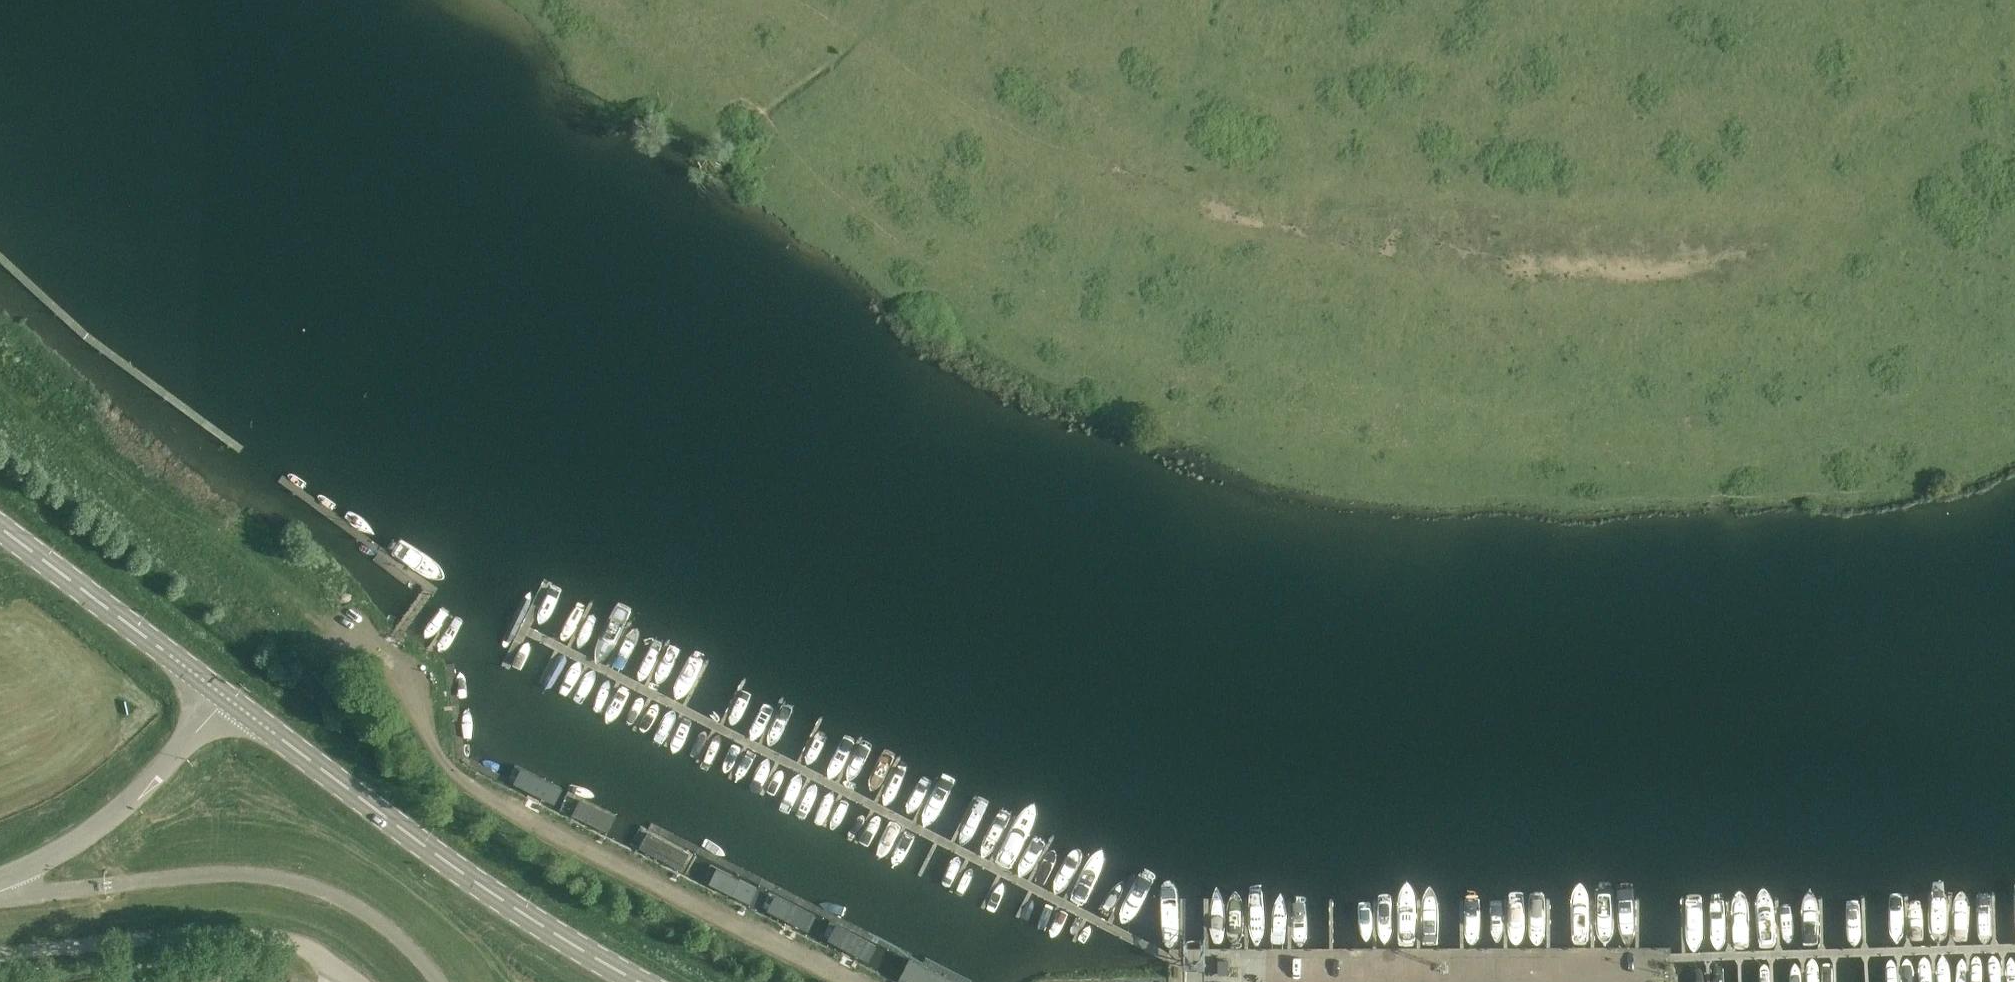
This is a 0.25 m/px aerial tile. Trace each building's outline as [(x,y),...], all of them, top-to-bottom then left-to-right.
[(539,816),(560,774),(471,730),(450,772),(539,816)] [(539,816),(614,853),(635,811),(560,774),(539,816)] [(614,853),(696,894),(717,852),(635,811),(614,853)] [(860,975),(874,981),(979,981),(882,934),(879,937),(860,975)]
